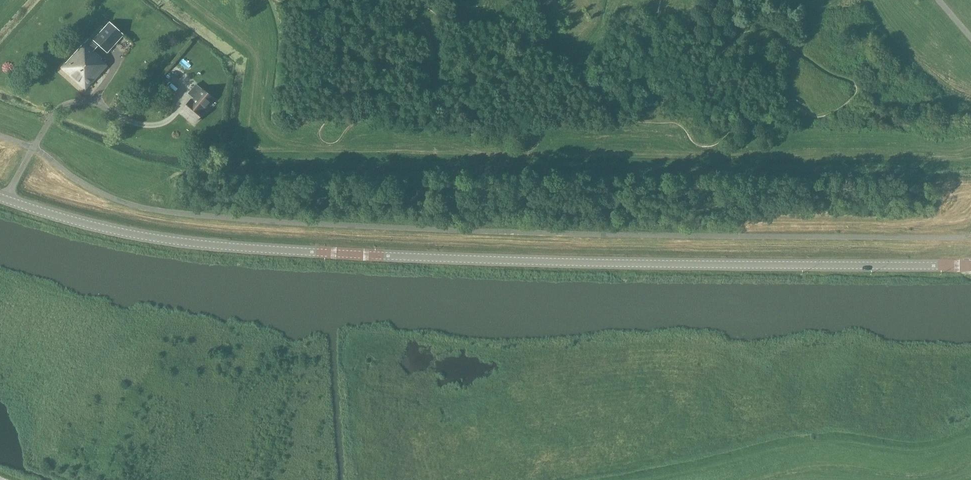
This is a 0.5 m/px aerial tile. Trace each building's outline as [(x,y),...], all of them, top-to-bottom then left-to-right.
[(93,40),(107,53),(124,35),(110,22),(93,40)] [(86,89),(107,66),(101,60),(102,59),(93,51),(97,47),(89,39),(85,44),(85,43),(63,67),(62,68),(85,90),(86,89)] [(188,93),(193,98),(200,90),(201,89),(196,84),(188,93)] [(192,102),(191,101),(182,111),(196,122),(204,112),(202,111),(213,98),(202,89),(201,90),(200,90),(193,98),(195,99),(192,102)]
